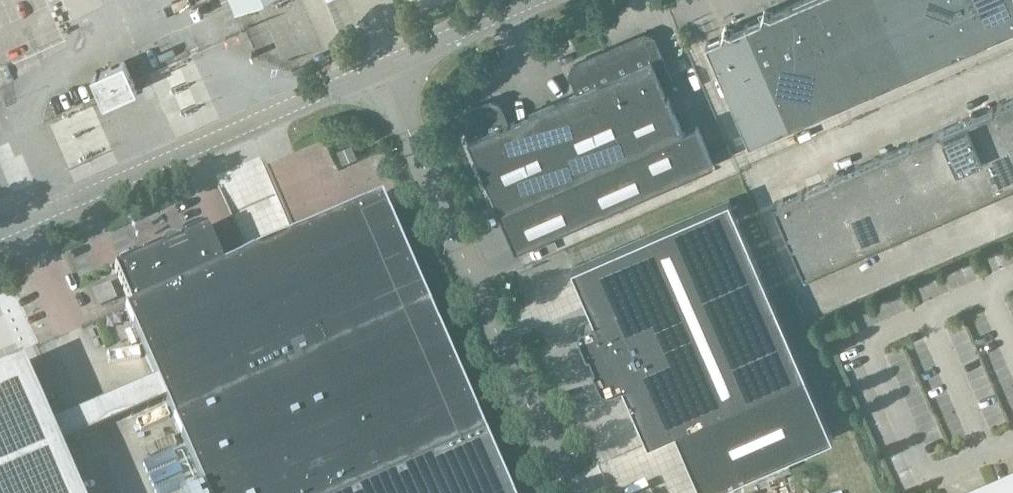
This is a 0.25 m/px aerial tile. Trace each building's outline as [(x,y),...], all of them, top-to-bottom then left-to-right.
[(101,23),(91,0),(86,0),(66,9),(77,34),(101,23)] [(238,9),(260,0),(234,0),(238,9)] [(748,23),(793,125),(872,90),(833,0),(802,0),(773,12),(765,9),(762,17),(748,23)] [(872,90),(910,73),(878,0),(833,0),(872,90)] [(910,73),(950,56),(925,0),(878,0),(910,73)] [(950,56),(1012,28),(1012,0),(925,0),(950,56)] [(751,144),(793,125),(748,23),(733,30),(725,27),(722,35),(707,42),(751,144)] [(647,147),(663,185),(715,162),(698,125),(684,131),(666,91),(670,89),(673,81),(654,36),(645,34),(605,51),(647,147)] [(471,138),(469,138),(500,211),(647,147),(605,51),(574,65),(571,72),(579,91),(508,122),(471,138)] [(105,104),(138,90),(133,79),(125,60),(92,75),(105,104)] [(1012,141),(1012,98),(993,106),(1009,143),(1012,141)] [(466,111),(463,119),(471,138),(508,122),(500,103),(492,100),(466,111)] [(984,154),(1009,143),(993,106),(968,118),(984,154)] [(958,165),(984,154),(968,118),(942,129),(958,165)] [(926,179),(958,165),(942,129),(910,143),(926,179)] [(900,190),(926,179),(910,143),(884,154),(900,190)] [(1009,143),(984,154),(999,190),(1012,184),(1012,151),(1009,143)] [(338,150),(343,162),(357,156),(352,144),(338,150)] [(647,147),(500,211),(517,248),(663,185),(647,147)] [(874,201),(900,190),(884,154),(859,165),(874,201)] [(999,190),(984,154),(958,165),(974,201),(999,190)] [(849,213),(874,201),(859,165),(833,176),(849,213)] [(974,201),(958,165),(926,179),(942,215),(974,201)] [(823,224),(849,213),(833,176),(807,188),(823,224)] [(942,215),(926,179),(900,190),(916,226),(942,215)] [(823,224),(807,188),(775,202),(791,238),(823,224)] [(916,226),(900,190),(874,201),(890,238),(916,226)] [(115,269),(131,306),(125,308),(206,492),(511,492),(490,446),(486,434),(382,196),(222,266),(206,229),(180,240),(176,237),(172,237),(168,239),(165,242),(165,247),(115,269)] [(730,199),(572,268),(595,320),(582,326),(579,333),(588,354),(590,353),(596,365),(593,367),(602,387),(610,390),(623,384),(649,443),(683,428),(711,491),(834,437),(730,199)] [(890,238),(874,201),(849,213),(865,249),(890,238)] [(865,249),(849,213),(823,224),(839,260),(865,249)] [(807,274),(839,260),(823,224),(791,238),(807,274)] [(99,306),(119,297),(110,279),(91,289),(99,306)] [(0,376),(0,492),(76,492),(21,367),(0,376)] [(990,492),(1012,492),(1012,483),(990,492)]
